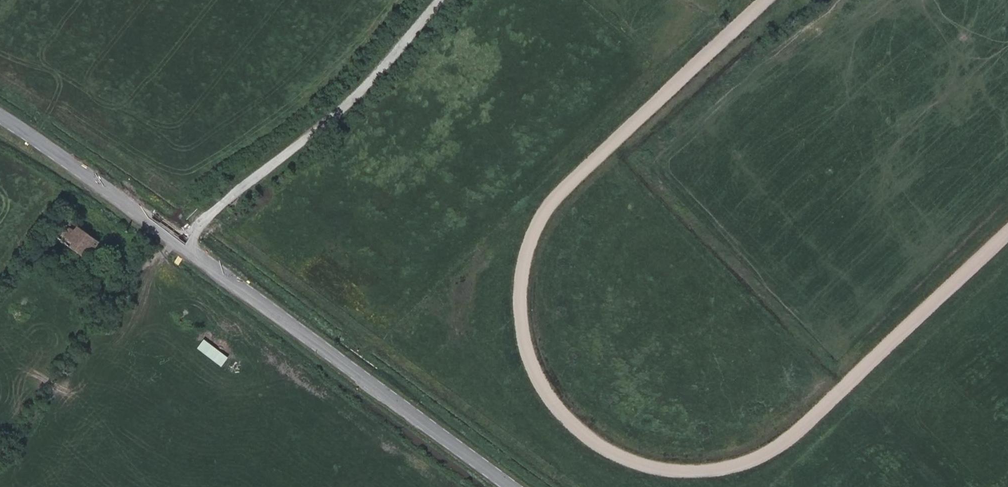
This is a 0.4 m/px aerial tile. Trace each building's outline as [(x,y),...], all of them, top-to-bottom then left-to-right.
[(474,18),(469,23),(478,32),(483,27),(474,18)] [(69,213),(55,231),(90,255),(103,236),(69,213)]
